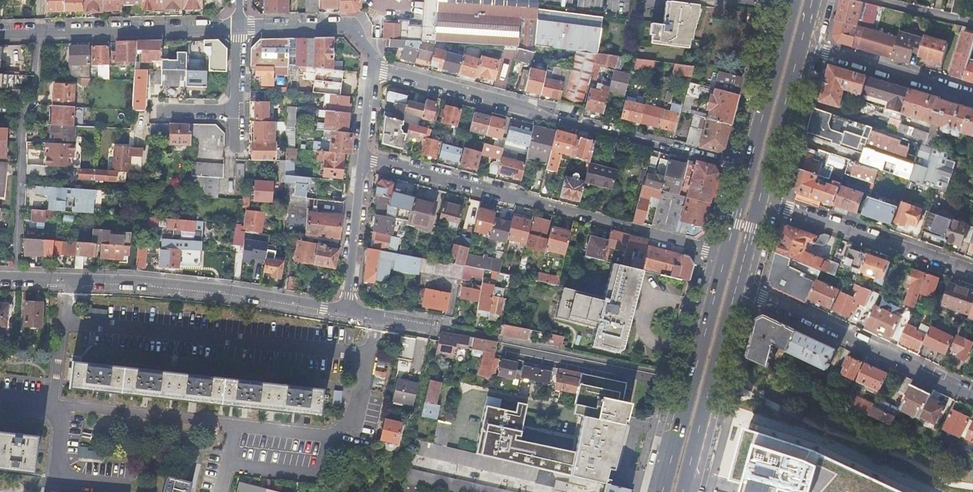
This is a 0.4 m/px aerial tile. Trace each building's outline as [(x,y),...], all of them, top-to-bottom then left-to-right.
[(45,11),(55,11),(64,11),(64,0),(46,0),(45,11)] [(64,11),(73,10),(83,10),(83,0),(64,0),(64,11)] [(83,10),(84,10),(84,11),(85,11),(86,12),(87,12),(88,12),(90,11),(91,11),(91,10),(97,10),(103,10),(102,0),(83,0),(83,10)] [(103,10),(111,10),(120,10),(120,0),(102,0),(103,10)] [(162,12),(161,0),(142,0),(142,9),(152,9),(152,12),(157,12),(162,12)] [(162,12),(170,12),(170,10),(169,10),(169,9),(171,9),(172,9),(182,8),(182,0),(161,0),(162,12)] [(182,8),(192,8),(202,8),(202,0),(182,0),(182,8)] [(264,14),(276,13),(289,13),(289,0),(264,0),(264,14)] [(306,13),(319,13),(319,8),(319,0),(306,0),(306,13)] [(339,7),(339,12),(347,12),(354,12),(361,6),(361,0),(339,0),(339,7)] [(537,9),(538,0),(436,0),(435,27),(421,26),(408,25),(408,22),(399,21),(399,25),(388,25),(387,32),(387,39),(389,40),(415,41),(420,41),(435,42),(448,43),(466,44),(484,45),(504,46),(517,46),(535,47),(537,9)] [(421,26),(435,27),(436,0),(423,0),(421,26)] [(837,22),(857,27),(863,3),(850,0),(843,0),(837,22)] [(952,14),(960,16),(963,0),(955,0),(952,14)] [(690,29),(693,29),(694,22),(696,5),(665,1),(663,25),(653,24),(651,43),(688,48),(689,39),(690,29)] [(591,76),(597,54),(602,17),(537,9),(535,47),(551,48),(564,50),(561,69),(564,69),(561,84),(562,84),(558,100),(569,103),(581,106),(588,79),(587,79),(588,75),(591,76)] [(838,43),(892,59),(898,38),(857,27),(837,22),(833,36),(838,43)] [(951,76),(965,80),(970,62),(972,51),(972,35),(964,32),(951,76)] [(892,59),(910,64),(913,53),(920,54),(924,40),(900,33),(898,38),(892,59)] [(315,39),(314,68),(337,70),(342,71),(343,63),(338,62),(333,62),(334,37),(324,37),(315,38),(315,39)] [(919,56),(943,63),(949,44),(925,37),(924,40),(920,54),(919,56)] [(251,57),(251,66),(256,66),(273,67),(288,67),(288,65),(289,38),(260,39),(251,47),(251,57)] [(288,65),(309,67),(314,68),(315,39),(302,38),(289,38),(288,65)] [(218,40),(204,40),(204,45),(203,49),(209,49),(209,71),(226,71),(226,49),(218,40)] [(408,61),(415,62),(416,56),(419,46),(416,45),(415,49),(413,49),(415,41),(389,40),(389,47),(404,48),(401,59),(408,61)] [(158,60),(161,60),(161,59),(162,41),(137,42),(136,51),(138,51),(140,51),(140,54),(142,54),(142,57),(142,60),(158,60)] [(419,46),(416,56),(423,58),(431,60),(433,50),(435,42),(420,41),(419,46)] [(136,51),(137,42),(127,42),(117,42),(117,53),(112,53),(112,62),(136,62),(136,51)] [(79,46),(70,46),(71,77),(82,78),(90,78),(90,46),(79,46)] [(93,64),(109,64),(109,47),(101,47),(92,47),(93,64)] [(532,64),(535,53),(516,48),(513,59),(523,61),(532,64)] [(433,50),(431,60),(429,65),(435,67),(442,68),(445,54),(445,53),(433,50)] [(161,64),(161,70),(186,70),(187,52),(182,52),(177,52),(177,59),(177,63),(171,63),(168,59),(161,59),(161,60),(161,64)] [(462,58),(445,54),(442,68),(450,70),(458,72),(462,58)] [(614,68),(617,56),(597,54),(591,76),(590,79),(593,80),(597,72),(599,64),(614,68)] [(480,61),(463,57),(458,74),(467,76),(475,78),(476,75),(480,61)] [(481,57),(480,61),(476,75),(485,77),(494,80),(498,62),(481,57)] [(655,61),(649,60),(636,59),(633,68),(646,70),(646,72),(652,73),(652,71),(655,61)] [(972,83),(972,63),(970,62),(965,80),(972,83)] [(691,76),(694,66),(674,64),(672,74),(691,76)] [(288,67),(288,75),(295,75),(294,80),(291,80),(290,89),(307,90),(308,79),(309,67),(288,65),(288,67)] [(273,86),(273,67),(256,66),(256,75),(259,75),(262,75),(261,85),(273,86)] [(540,96),(558,100),(562,84),(561,84),(564,69),(561,69),(554,67),(550,81),(544,80),(541,94),(540,96)] [(868,78),(831,67),(822,103),(841,108),(845,90),(863,94),(868,78)] [(546,73),(530,69),(528,79),(525,90),(533,92),(541,94),(544,80),(546,73)] [(186,70),(161,70),(161,85),(161,86),(174,86),(186,86),(186,70)] [(189,70),(186,70),(186,86),(186,87),(196,87),(206,87),(206,71),(189,70)] [(629,75),(613,71),(609,88),(608,91),(616,93),(624,95),(629,75)] [(737,95),(742,78),(737,77),(732,76),(733,71),(728,71),(726,75),(718,73),(714,89),(737,95)] [(18,75),(0,73),(0,81),(2,81),(2,88),(13,88),(18,88),(18,75)] [(132,110),(144,111),(145,94),(146,77),(135,77),(134,80),(132,110)] [(525,90),(528,79),(522,77),(518,89),(525,90)] [(911,91),(868,78),(863,94),(891,102),(889,110),(893,111),(904,114),(911,91)] [(608,91),(609,88),(601,86),(601,85),(597,83),(595,90),(590,88),(584,109),(593,111),(602,114),(608,91)] [(53,95),(53,105),(73,107),(74,85),(54,84),(53,95)] [(26,89),(18,88),(13,88),(13,102),(25,102),(26,96),(26,89)] [(736,102),(737,95),(714,89),(712,97),(710,96),(709,98),(706,110),(709,110),(707,118),(730,124),(736,102)] [(250,91),(250,102),(255,102),(255,110),(255,119),(267,119),(268,101),(264,101),(264,92),(250,91)] [(386,93),(386,101),(395,103),(405,105),(406,101),(407,96),(398,94),(389,91),(386,93)] [(940,99),(911,91),(904,114),(904,115),(933,123),(940,99)] [(329,111),(349,113),(350,109),(350,104),(348,104),(348,97),(331,95),(329,111)] [(628,120),(639,123),(643,104),(645,99),(645,97),(637,95),(635,102),(631,101),(628,100),(625,100),(618,126),(626,128),(627,124),(628,120)] [(648,125),(658,128),(662,109),(654,107),(655,102),(651,101),(651,100),(645,99),(643,104),(639,123),(648,125)] [(940,99),(933,123),(933,124),(947,128),(946,132),(950,134),(953,130),(955,131),(956,136),(959,137),(962,133),(972,136),(972,109),(940,99)] [(415,103),(406,101),(405,105),(404,113),(404,114),(421,118),(424,106),(415,103)] [(431,102),(426,101),(424,106),(421,118),(432,121),(434,122),(435,122),(437,115),(436,115),(433,114),(436,104),(431,102)] [(405,105),(395,103),(393,116),(391,116),(391,114),(388,114),(385,113),(384,116),(402,121),(403,116),(404,114),(404,113),(405,105)] [(662,109),(658,128),(665,130),(673,132),(680,105),(671,103),(669,111),(665,110),(662,109)] [(84,112),(84,107),(73,107),(53,105),(52,115),(51,124),(77,126),(86,126),(87,123),(73,122),(74,111),(84,112)] [(287,106),(286,122),(286,127),(294,128),(295,107),(291,107),(287,106)] [(456,127),(460,111),(460,110),(453,108),(446,106),(445,110),(442,109),(441,115),(443,116),(441,123),(456,127)] [(946,192),(956,162),(947,159),(949,153),(926,146),(897,136),(814,108),(807,135),(841,146),(865,154),(862,164),(879,170),(938,189),(945,192),(946,192)] [(349,114),(349,113),(329,111),(326,111),(325,117),(325,124),(324,131),(332,132),(347,133),(347,128),(348,122),(349,120),(350,120),(350,114),(349,114)] [(904,114),(893,111),(891,118),(902,121),(904,115),(904,114)] [(482,116),(474,114),(471,122),(469,130),(486,135),(490,118),(482,116)] [(383,145),(402,150),(406,135),(403,134),(402,134),(402,133),(402,132),(401,131),(400,131),(400,130),(399,130),(400,125),(402,125),(403,122),(403,121),(402,121),(384,116),(383,129),(382,142),(383,145)] [(498,120),(490,118),(486,135),(501,139),(505,122),(498,120)] [(688,131),(685,143),(717,152),(724,148),(726,141),(730,124),(707,118),(704,127),(703,127),(702,131),(703,131),(702,135),(694,133),(688,131)] [(274,122),(257,121),(256,132),(253,132),(253,133),(251,132),(251,137),(251,141),(252,141),(273,142),(274,122)] [(151,123),(151,137),(171,137),(171,144),(191,145),(191,137),(188,137),(188,125),(171,125),(171,124),(151,123)] [(529,147),(533,127),(525,125),(517,123),(513,143),(529,147)] [(73,141),(76,141),(77,126),(51,124),(51,132),(50,140),(69,141),(70,138),(73,138),(73,141)] [(218,144),(224,145),(225,134),(215,124),(193,124),(193,137),(218,138),(218,144)] [(413,138),(424,141),(427,129),(419,127),(409,124),(406,135),(402,150),(405,151),(409,152),(413,138)] [(901,125),(897,136),(926,146),(930,135),(901,125)] [(286,148),(295,149),(296,128),(294,128),(286,127),(286,142),(286,148)] [(529,147),(527,155),(525,161),(547,166),(550,153),(551,150),(555,132),(544,130),(533,127),(529,147)] [(332,132),(324,131),(323,142),(331,143),(332,132)] [(570,155),(575,137),(575,136),(565,133),(556,131),(555,132),(551,150),(570,155)] [(351,144),(352,134),(347,133),(332,132),(331,143),(323,142),(314,141),(313,151),(330,152),(344,154),(350,155),(351,144)] [(501,139),(486,135),(484,144),(503,149),(506,140),(501,139)] [(590,162),(595,142),(585,140),(575,137),(570,155),(570,157),(590,162)] [(426,140),(421,155),(429,157),(436,159),(440,143),(426,140)] [(275,142),(273,142),(252,141),(252,151),(252,160),(274,161),(275,142)] [(48,165),(71,167),(72,153),(74,153),(75,144),(46,142),(45,147),(45,151),(50,151),(49,155),(47,155),(46,165),(48,165)] [(441,149),(438,160),(448,162),(458,165),(462,148),(443,143),(441,149)] [(503,149),(484,144),(481,154),(497,159),(496,163),(494,162),(490,164),(487,178),(491,179),(495,180),(497,172),(501,158),(503,149)] [(116,170),(128,170),(130,147),(117,146),(116,170)] [(865,154),(841,146),(838,156),(850,160),(862,164),(865,154)] [(130,147),(128,170),(142,171),(144,148),(137,147),(130,147)] [(835,182),(842,184),(845,174),(846,172),(827,166),(831,154),(820,150),(817,158),(815,157),(816,152),(804,147),(798,169),(829,179),(835,182)] [(295,149),(286,148),(285,161),(285,175),(299,177),(300,174),(293,173),(294,161),(296,161),(297,149),(295,149)] [(468,168),(476,170),(480,153),(464,149),(460,166),(468,168)] [(344,154),(330,152),(313,151),(313,154),(317,154),(317,160),(325,161),(324,177),(342,178),(342,170),(343,162),(344,154)] [(547,166),(546,169),(556,172),(560,155),(550,153),(547,166)] [(657,158),(650,156),(648,166),(655,168),(657,158)] [(525,164),(501,158),(497,172),(509,175),(521,179),(525,164)] [(665,174),(669,161),(661,159),(658,168),(660,172),(665,174)] [(714,166),(691,160),(690,165),(693,165),(692,169),(694,170),(689,189),(681,187),(678,195),(684,196),(709,203),(712,191),(717,173),(714,166)] [(874,184),(879,170),(862,164),(850,160),(846,172),(845,174),(869,183),(874,184)] [(681,187),(686,166),(677,164),(669,161),(665,174),(664,177),(661,190),(678,195),(681,187)] [(192,176),(224,178),(224,164),(192,162),(192,176)] [(46,165),(28,164),(27,173),(32,173),(37,174),(47,175),(48,165),(46,165)] [(236,179),(243,180),(244,165),(236,164),(236,179)] [(605,188),(611,190),(616,171),(589,164),(584,182),(590,184),(605,188)] [(95,180),(123,182),(124,182),(124,172),(123,172),(95,170),(95,169),(94,169),(93,170),(85,170),(84,178),(95,179),(95,180)] [(820,201),(834,206),(841,187),(842,184),(835,182),(833,186),(827,184),(829,179),(798,169),(794,186),(797,193),(795,198),(813,204),(819,206),(820,201)] [(575,200),(579,202),(584,182),(577,180),(578,177),(577,175),(575,174),(572,176),(572,179),(565,177),(560,197),(575,200)] [(642,185),(661,190),(664,177),(660,176),(656,174),(655,176),(647,174),(646,181),(644,181),(642,185)] [(298,197),(306,198),(307,185),(310,186),(311,178),(299,177),(285,175),(285,183),(284,195),(290,196),(291,183),(296,183),(295,197),(298,197)] [(254,192),(254,201),(271,202),(273,183),(255,181),(255,187),(251,187),(251,192),(254,192)] [(390,198),(392,193),(394,184),(383,181),(377,184),(376,190),(375,196),(376,196),(388,198),(390,198)] [(841,187),(834,206),(857,214),(864,195),(851,190),(853,186),(848,184),(847,189),(841,187)] [(658,199),(661,190),(642,185),(640,194),(658,199)] [(73,212),(93,213),(94,207),(91,206),(93,198),(95,198),(96,198),(97,190),(36,186),(36,190),(36,194),(46,197),(50,197),(49,210),(65,211),(66,196),(75,197),(75,205),(73,204),(73,212)] [(938,189),(932,207),(939,209),(945,192),(938,189)] [(675,232),(675,231),(681,209),(681,208),(684,196),(678,195),(661,190),(658,199),(651,226),(663,229),(675,232)] [(346,198),(346,194),(325,192),(324,200),(345,202),(346,198)] [(407,221),(414,197),(412,195),(408,194),(403,193),(401,194),(401,195),(392,193),(390,198),(386,217),(394,218),(402,220),(407,221)] [(297,206),(298,197),(295,197),(290,196),(284,195),(284,205),(297,206)] [(377,204),(376,215),(386,217),(388,198),(376,196),(376,200),(375,204),(377,204)] [(702,231),(709,203),(684,196),(681,208),(681,209),(675,231),(693,236),(702,231)] [(407,221),(407,222),(421,225),(420,227),(428,230),(436,202),(425,200),(414,197),(407,221)] [(638,222),(643,223),(649,199),(639,197),(633,221),(638,222)] [(863,216),(893,226),(899,208),(869,197),(863,216)] [(449,203),(443,202),(439,218),(449,220),(459,223),(462,210),(454,208),(455,205),(449,203)] [(918,226),(923,210),(903,202),(896,222),(905,225),(906,223),(918,226)] [(487,210),(479,208),(473,231),(489,235),(494,217),(495,212),(487,210)] [(46,210),(32,209),(31,215),(31,220),(45,221),(46,210)] [(248,216),(246,216),(244,224),(252,226),(252,229),(251,231),(260,233),(264,213),(249,210),(248,216)] [(308,212),(306,237),(318,240),(338,243),(340,230),(341,216),(308,212)] [(930,236),(946,241),(953,220),(930,212),(925,228),(932,230),(930,236)] [(386,217),(376,215),(374,223),(373,232),(391,235),(394,218),(386,217)] [(494,217),(489,235),(488,238),(506,243),(507,239),(511,222),(502,219),(494,217)] [(512,217),(511,222),(507,239),(525,243),(528,234),(531,221),(522,219),(512,217)] [(525,243),(525,246),(544,252),(545,249),(547,240),(544,239),(549,222),(542,219),(534,217),(529,235),(528,234),(525,243)] [(194,226),(194,220),(175,219),(175,230),(194,231),(194,226)] [(398,236),(403,237),(407,222),(407,221),(402,220),(398,236)] [(459,223),(449,220),(446,229),(456,232),(459,223)] [(970,242),(972,233),(972,227),(953,220),(946,241),(961,246),(964,240),(970,242)] [(564,257),(564,254),(565,252),(566,246),(570,232),(560,230),(551,227),(547,240),(545,249),(553,252),(552,254),(564,257)] [(822,271),(834,276),(838,264),(829,260),(828,262),(805,252),(807,244),(822,246),(827,244),(829,236),(824,234),(817,237),(799,231),(788,227),(782,231),(776,252),(822,271)] [(96,243),(96,249),(98,249),(101,249),(101,243),(129,246),(131,246),(132,232),(103,230),(103,229),(100,229),(100,230),(94,230),(94,243),(96,243)] [(607,241),(602,261),(606,262),(610,247),(624,251),(629,235),(619,233),(610,230),(607,241)] [(244,231),(243,246),(254,248),(266,251),(268,241),(269,236),(244,231)] [(374,240),(373,248),(387,250),(390,236),(375,233),(374,240)] [(629,235),(624,251),(624,253),(623,258),(630,260),(632,252),(633,247),(645,250),(646,245),(648,240),(639,238),(634,236),(629,235)] [(468,250),(471,240),(463,238),(455,236),(453,245),(449,257),(455,259),(454,265),(464,266),(465,260),(467,255),(468,250)] [(585,256),(602,261),(607,241),(599,239),(590,237),(585,256)] [(44,256),(44,239),(24,238),(24,251),(32,251),(41,251),(41,255),(44,256)] [(76,255),(77,242),(71,241),(71,243),(53,242),(53,240),(44,239),(44,256),(53,256),(53,254),(64,254),(76,255)] [(313,264),(317,245),(298,241),(294,260),(304,262),(313,264)] [(84,256),(95,256),(96,249),(96,243),(94,243),(77,242),(76,255),(75,273),(83,274),(84,256)] [(129,255),(129,246),(101,243),(101,249),(100,258),(111,259),(122,259),(123,255),(129,255)] [(325,246),(317,245),(313,264),(314,264),(334,268),(336,260),(338,251),(325,249),(325,246)] [(643,271),(688,281),(692,266),(689,260),(686,256),(646,245),(645,250),(644,255),(642,261),(640,270),(643,271)] [(566,246),(565,252),(575,255),(576,249),(566,246)] [(645,250),(633,247),(632,252),(644,255),(645,250)] [(178,268),(179,249),(160,248),(159,267),(169,267),(178,268)] [(244,249),(243,261),(254,261),(255,249),(244,249)] [(374,281),(379,251),(368,249),(366,265),(364,281),(374,282),(374,281)] [(862,270),(867,254),(850,249),(845,264),(862,270)] [(393,269),(396,254),(379,251),(374,281),(378,281),(381,282),(388,278),(389,268),(393,269)] [(809,299),(817,280),(822,271),(776,252),(769,280),(772,287),(807,303),(809,299)] [(417,274),(420,258),(398,254),(396,254),(393,269),(393,270),(405,272),(417,274)] [(884,280),(891,262),(867,254),(862,270),(861,272),(884,280)] [(482,258),(467,255),(465,260),(464,266),(479,269),(482,258)] [(483,255),(482,258),(479,269),(483,270),(489,271),(496,272),(499,273),(499,272),(501,261),(486,258),(486,256),(483,255)] [(275,278),(280,278),(283,261),(265,258),(263,272),(272,273),(271,277),(275,278)] [(448,263),(428,260),(421,259),(419,272),(461,279),(462,275),(464,266),(454,265),(448,263)] [(595,329),(591,342),(623,349),(630,321),(628,320),(631,309),(631,307),(643,271),(640,270),(632,268),(621,265),(611,263),(603,296),(603,298),(563,288),(557,311),(555,318),(595,329)] [(464,266),(462,275),(482,278),(483,270),(479,269),(464,266)] [(905,304),(914,308),(920,293),(925,278),(927,274),(910,269),(907,279),(911,280),(912,283),(905,304)] [(536,281),(558,286),(561,271),(557,270),(556,277),(538,273),(537,279),(536,281)] [(496,272),(489,271),(487,278),(495,279),(496,272)] [(537,279),(538,273),(530,271),(528,278),(537,279)] [(499,273),(496,272),(495,279),(502,280),(502,281),(508,282),(509,275),(499,273)] [(289,276),(287,290),(294,291),(297,278),(289,276)] [(925,278),(920,293),(933,298),(939,279),(930,276),(928,279),(925,278)] [(831,309),(840,291),(817,280),(809,299),(831,309)] [(492,296),(494,282),(489,281),(483,281),(478,309),(489,311),(492,296)] [(970,316),(972,308),(972,290),(950,282),(942,305),(970,316)] [(480,287),(471,285),(471,289),(462,287),(460,299),(469,300),(478,302),(480,287)] [(494,287),(493,296),(502,298),(503,289),(494,287)] [(867,307),(874,292),(863,287),(856,301),(842,294),(834,311),(849,317),(853,309),(856,310),(858,304),(867,307)] [(431,294),(425,293),(423,306),(434,308),(446,311),(449,294),(432,291),(431,294)] [(874,306),(879,294),(874,292),(867,307),(872,310),(874,306)] [(493,296),(492,296),(489,311),(489,312),(495,313),(496,313),(499,314),(500,314),(500,313),(502,299),(502,298),(493,296)] [(23,326),(40,327),(41,303),(33,302),(24,302),(23,326)] [(901,318),(874,306),(872,310),(865,325),(892,337),(901,318)] [(489,311),(478,309),(477,316),(488,318),(489,312),(489,311)] [(759,320),(748,359),(768,368),(773,349),(775,347),(787,351),(796,332),(777,323),(765,317),(759,320)] [(496,321),(492,329),(496,333),(500,323),(496,321)] [(502,324),(500,335),(526,340),(527,334),(528,329),(502,324)] [(917,328),(907,324),(899,341),(920,351),(923,344),(927,336),(917,331),(917,328)] [(927,336),(930,328),(921,324),(917,331),(927,336)] [(946,354),(954,337),(931,326),(930,328),(927,336),(923,344),(946,354)] [(952,350),(959,353),(958,357),(966,361),(972,343),(964,338),(966,333),(960,330),(952,350)] [(441,331),(438,340),(435,355),(453,358),(456,346),(466,348),(469,336),(458,334),(446,332),(441,331)] [(796,332),(787,351),(826,369),(835,350),(796,332)] [(563,336),(554,334),(552,345),(561,347),(563,336)] [(497,341),(469,336),(466,348),(472,349),(471,354),(473,356),(481,357),(481,354),(484,355),(480,375),(490,377),(491,374),(494,358),(494,355),(497,341)] [(401,337),(396,358),(412,361),(416,339),(408,338),(401,337)] [(623,349),(591,342),(590,347),(615,353),(623,349)] [(386,343),(383,355),(391,357),(393,344),(386,343)] [(854,380),(862,362),(848,356),(842,374),(854,380)] [(522,364),(518,363),(501,359),(498,376),(514,379),(515,378),(519,379),(522,364)] [(323,387),(72,361),(71,375),(69,388),(129,395),(191,401),(255,408),(292,412),(320,415),(322,398),(325,398),(326,393),(322,393),(323,387)] [(887,374),(865,363),(856,381),(868,386),(875,389),(874,392),(878,394),(887,374)] [(521,378),(549,384),(551,375),(552,371),(523,365),(521,378)] [(555,388),(577,393),(581,373),(572,371),(554,367),(552,367),(552,371),(551,375),(557,376),(555,388)] [(635,384),(581,373),(577,393),(573,410),(571,422),(567,438),(505,425),(509,408),(498,406),(487,404),(479,441),(476,453),(558,473),(605,485),(614,487),(630,432),(625,430),(627,421),(628,417),(635,384)] [(832,373),(829,380),(835,382),(838,375),(832,373)] [(912,380),(905,377),(898,393),(905,396),(910,385),(912,380)] [(418,383),(397,379),(392,399),(394,399),(393,402),(402,404),(403,401),(413,404),(418,383)] [(429,380),(421,416),(435,419),(436,416),(437,416),(439,406),(438,405),(436,404),(440,382),(429,380)] [(829,380),(823,394),(828,396),(835,382),(829,380)] [(905,396),(899,408),(917,417),(921,408),(924,409),(929,399),(931,394),(923,391),(921,394),(917,391),(918,388),(910,385),(905,396)] [(335,389),(334,405),(342,405),(343,389),(335,389)] [(472,416),(483,418),(485,406),(487,396),(476,394),(474,403),(472,416)] [(850,394),(846,404),(867,414),(872,404),(850,394)] [(487,396),(485,406),(487,404),(498,406),(500,398),(487,396)] [(929,399),(924,409),(920,417),(935,424),(942,408),(936,406),(937,403),(929,399)] [(882,411),(872,406),(868,415),(891,425),(899,409),(886,403),(882,411)] [(969,419),(969,418),(952,410),(943,429),(961,437),(961,436),(969,419)] [(385,419),(381,439),(398,443),(402,423),(385,419)] [(969,419),(961,436),(972,441),(972,420),(969,419)] [(438,420),(433,443),(447,446),(449,434),(451,423),(438,420)] [(745,491),(785,491),(788,491),(904,491),(818,451),(747,429),(733,482),(747,485),(745,491)] [(34,473),(39,436),(0,432),(0,469),(34,473)] [(554,489),(566,491),(568,483),(556,480),(558,473),(476,453),(447,446),(433,443),(416,439),(406,482),(420,485),(441,490),(450,491),(554,491),(554,489)] [(81,447),(80,456),(101,458),(102,450),(81,447)] [(193,482),(168,475),(164,491),(195,491),(196,488),(191,486),(193,482)] [(420,485),(406,482),(404,491),(418,491),(420,485)] [(266,489),(239,483),(236,491),(265,491),(266,489)]
